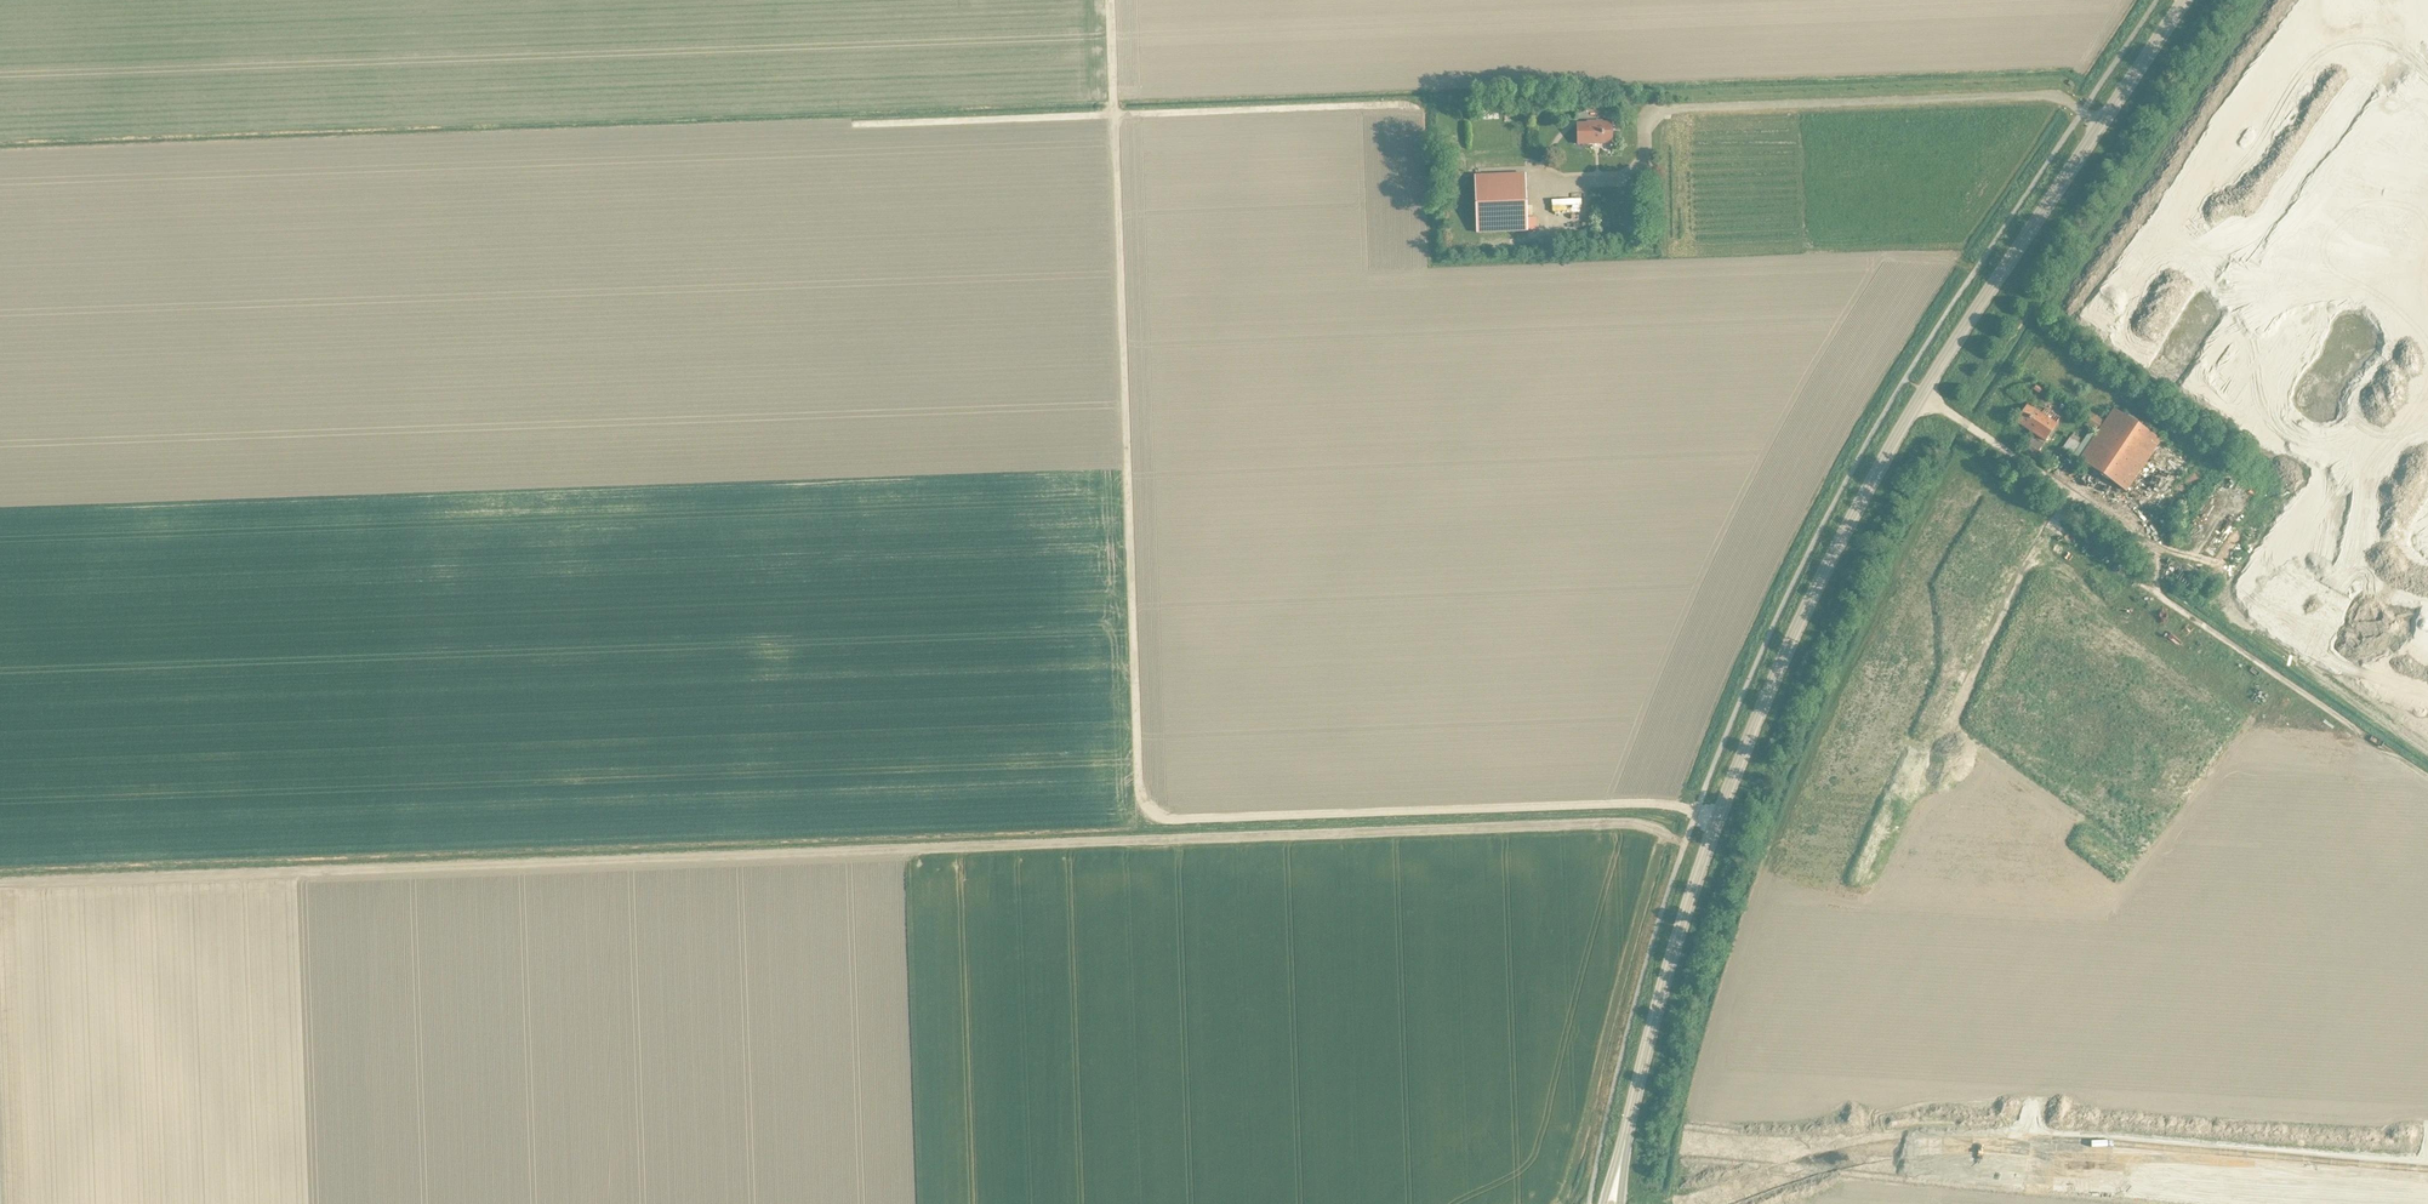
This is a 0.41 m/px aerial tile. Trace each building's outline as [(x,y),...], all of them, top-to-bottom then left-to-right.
[(2411,1),(2418,15),(2412,18),(2416,26),(2427,19),(2427,15),(2426,11),(2427,10),(2427,0),(2412,0),(2411,1)] [(2363,45),(2358,52),(2371,61),(2375,54),(2390,64),(2399,51),(2378,36),(2369,49),(2363,45)] [(2354,57),(2346,68),(2356,75),(2351,82),(2374,97),(2382,86),(2367,76),(2372,69),(2354,57)] [(2337,82),(2329,94),(2347,106),(2352,99),(2367,109),(2374,97),(2351,82),(2346,88),(2337,82)] [(2327,96),(2319,108),(2329,114),(2324,121),(2347,137),(2355,126),(2341,116),(2345,108),(2327,96)] [(2399,119),(2391,131),(2412,145),(2420,133),(2399,119)] [(1576,144),(1611,143),(1610,123),(1601,124),(1601,121),(1592,122),(1592,124),(1575,124),(1576,144)] [(2310,121),(2302,133),(2320,146),(2325,138),(2340,148),(2347,137),(2324,121),(2320,128),(2310,121)] [(2391,131),(2383,143),(2404,157),(2412,145),(2391,131)] [(1475,233),(1526,231),(1524,175),(1473,176),(1475,233)] [(2405,221),(2412,233),(2427,222),(2427,218),(2422,209),(2405,221)] [(2412,233),(2419,244),(2427,238),(2427,222),(2412,233)] [(2419,244),(2427,255),(2427,254),(2427,238),(2419,244)] [(2235,264),(2228,259),(2226,262),(2233,267),(2235,264)] [(2316,289),(2307,300),(2321,313),(2320,315),(2325,319),(2329,316),(2323,311),(2331,302),(2316,289)] [(2203,295),(2196,306),(2213,318),(2221,307),(2203,295)] [(2307,300),(2298,311),(2312,323),(2311,325),(2316,330),(2320,326),(2314,321),(2320,315),(2321,313),(2307,300)] [(2196,306),(2189,316),(2207,328),(2213,318),(2196,306)] [(2298,311),(2289,321),(2303,334),(2302,336),(2307,341),(2311,337),(2305,332),(2311,325),(2312,323),(2298,311)] [(2189,316),(2182,326),(2200,338),(2207,328),(2189,316)] [(2280,332),(2295,344),(2294,345),(2293,346),(2298,351),(2302,347),(2296,342),(2302,336),(2303,334),(2289,321),(2280,332)] [(2182,326),(2175,336),(2193,348),(2200,338),(2182,326)] [(2279,331),(2270,342),(2285,354),(2283,356),(2288,361),(2292,357),(2286,352),(2293,344),(2294,345),(2295,344),(2280,332),(2279,331)] [(2175,336),(2168,346),(2186,358),(2193,348),(2175,336)] [(2270,342),(2261,352),(2276,365),(2274,367),(2279,371),(2283,367),(2277,363),(2283,356),(2285,354),(2270,342)] [(2168,346),(2161,356),(2179,368),(2186,358),(2168,346)] [(2261,352),(2252,363),(2267,375),(2265,377),(2271,382),(2274,378),(2268,373),(2274,367),(2276,365),(2261,352)] [(2161,356),(2155,367),(2172,379),(2179,368),(2161,356)] [(2252,363),(2243,374),(2257,386),(2265,377),(2267,375),(2252,363)] [(2155,367),(2148,377),(2165,389),(2172,379),(2155,367)] [(2148,377),(2141,387),(2158,399),(2165,389),(2148,377)] [(2384,380),(2380,382),(2385,390),(2389,387),(2384,380)] [(2288,399),(2285,403),(2299,413),(2313,393),(2298,383),(2298,384),(2293,391),(2288,399)] [(2389,387),(2385,390),(2388,395),(2390,397),(2390,398),(2394,395),(2389,387)] [(2289,388),(2284,396),(2288,399),(2293,391),(2289,388)] [(2313,393),(2299,413),(2313,422),(2316,419),(2330,428),(2330,410),(2324,406),(2327,402),(2313,393)] [(2330,410),(2330,428),(2344,419),(2346,423),(2360,413),(2347,393),(2333,402),(2335,406),(2330,410)] [(2033,434),(2046,416),(2017,395),(2004,413),(2033,434)] [(2116,484),(2150,431),(2102,400),(2068,453),(2116,484)] [(2084,425),(2092,415),(2079,404),(2071,415),(2084,425)] [(2060,431),(2052,443),(2062,450),(2070,438),(2060,431)] [(2130,466),(2114,484),(2125,494),(2138,479),(2130,471),(2133,468),(2130,466)] [(2406,530),(2391,550),(2402,558),(2418,538),(2406,530)] [(2402,558),(2414,567),(2427,549),(2427,546),(2418,538),(2402,558)]
